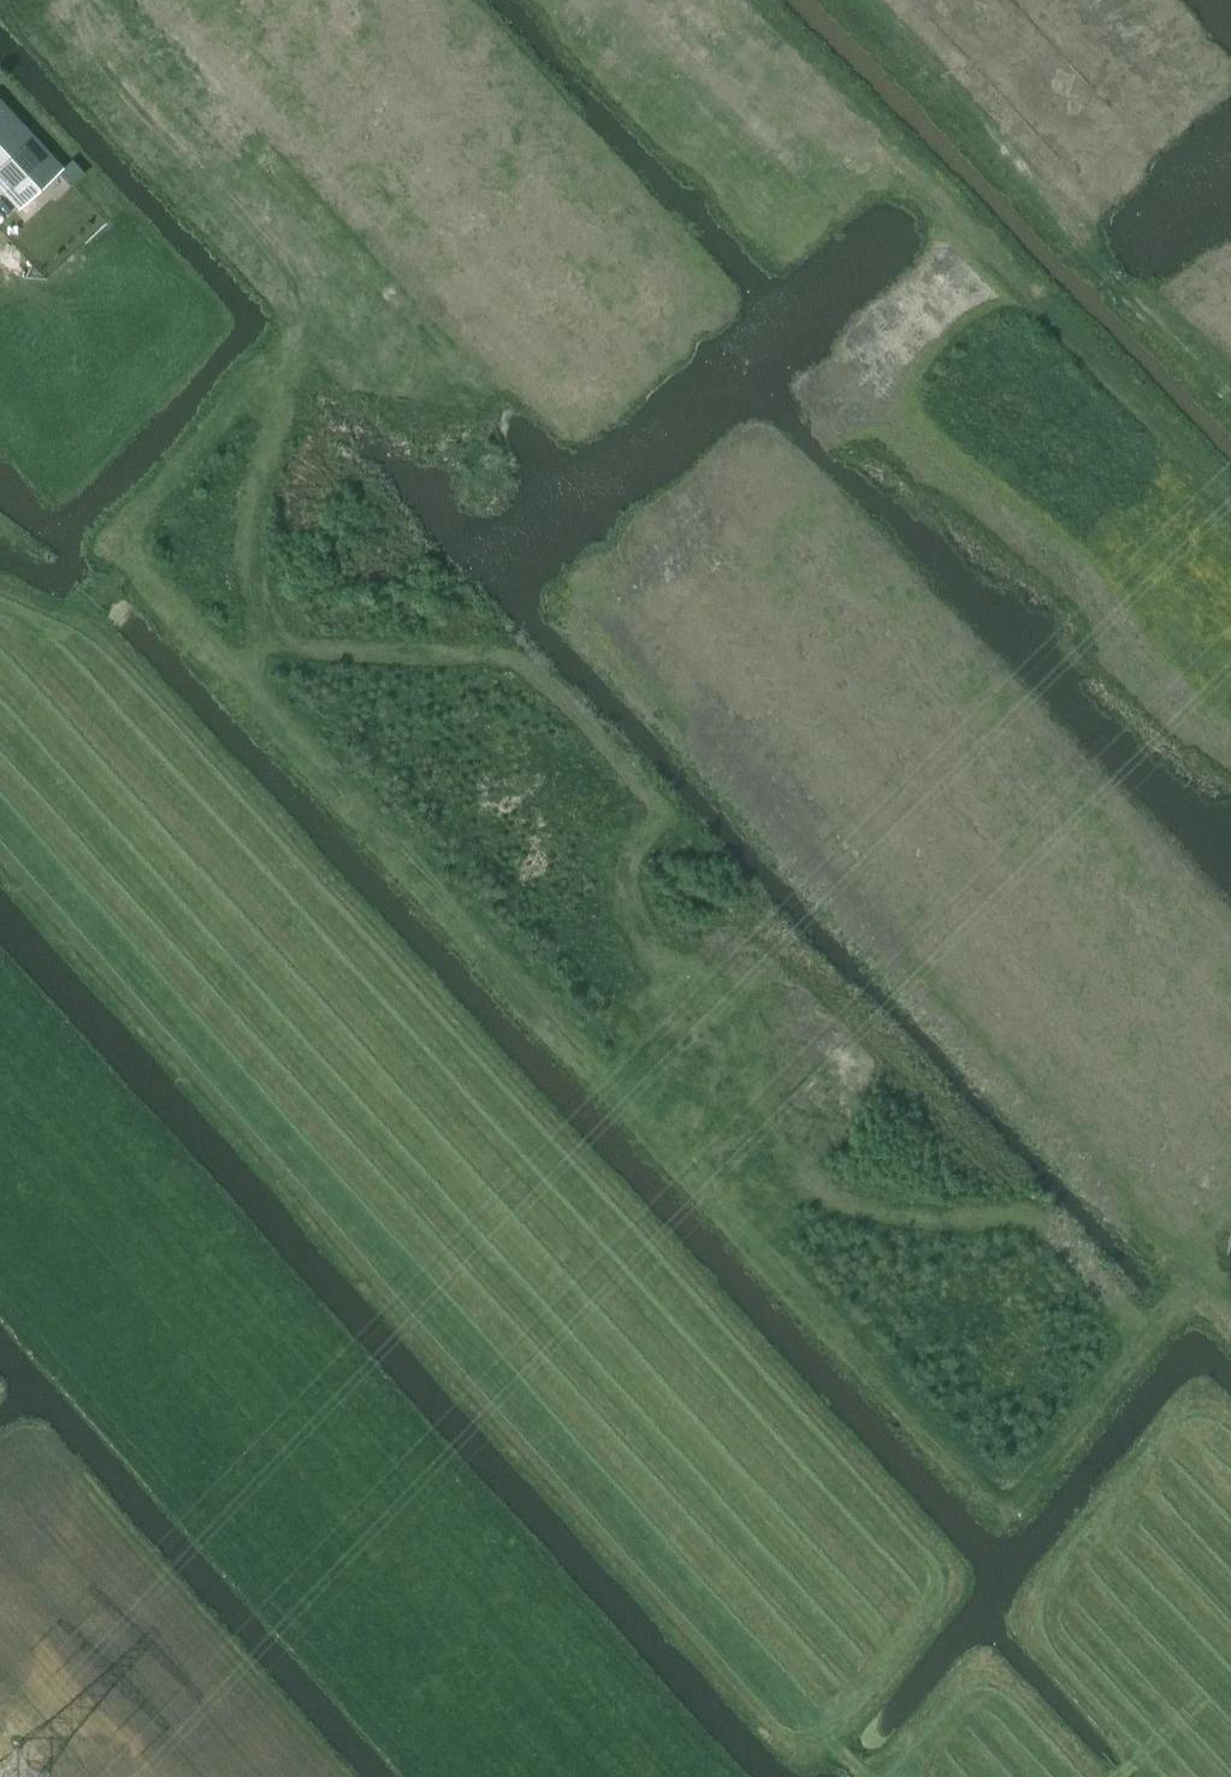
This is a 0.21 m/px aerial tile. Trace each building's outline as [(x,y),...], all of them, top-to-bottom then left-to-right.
[(64,166),(0,97),(0,188),(18,208),(58,171),(64,166)] [(81,175),(68,162),(64,166),(58,171),(70,185),(81,175)]
